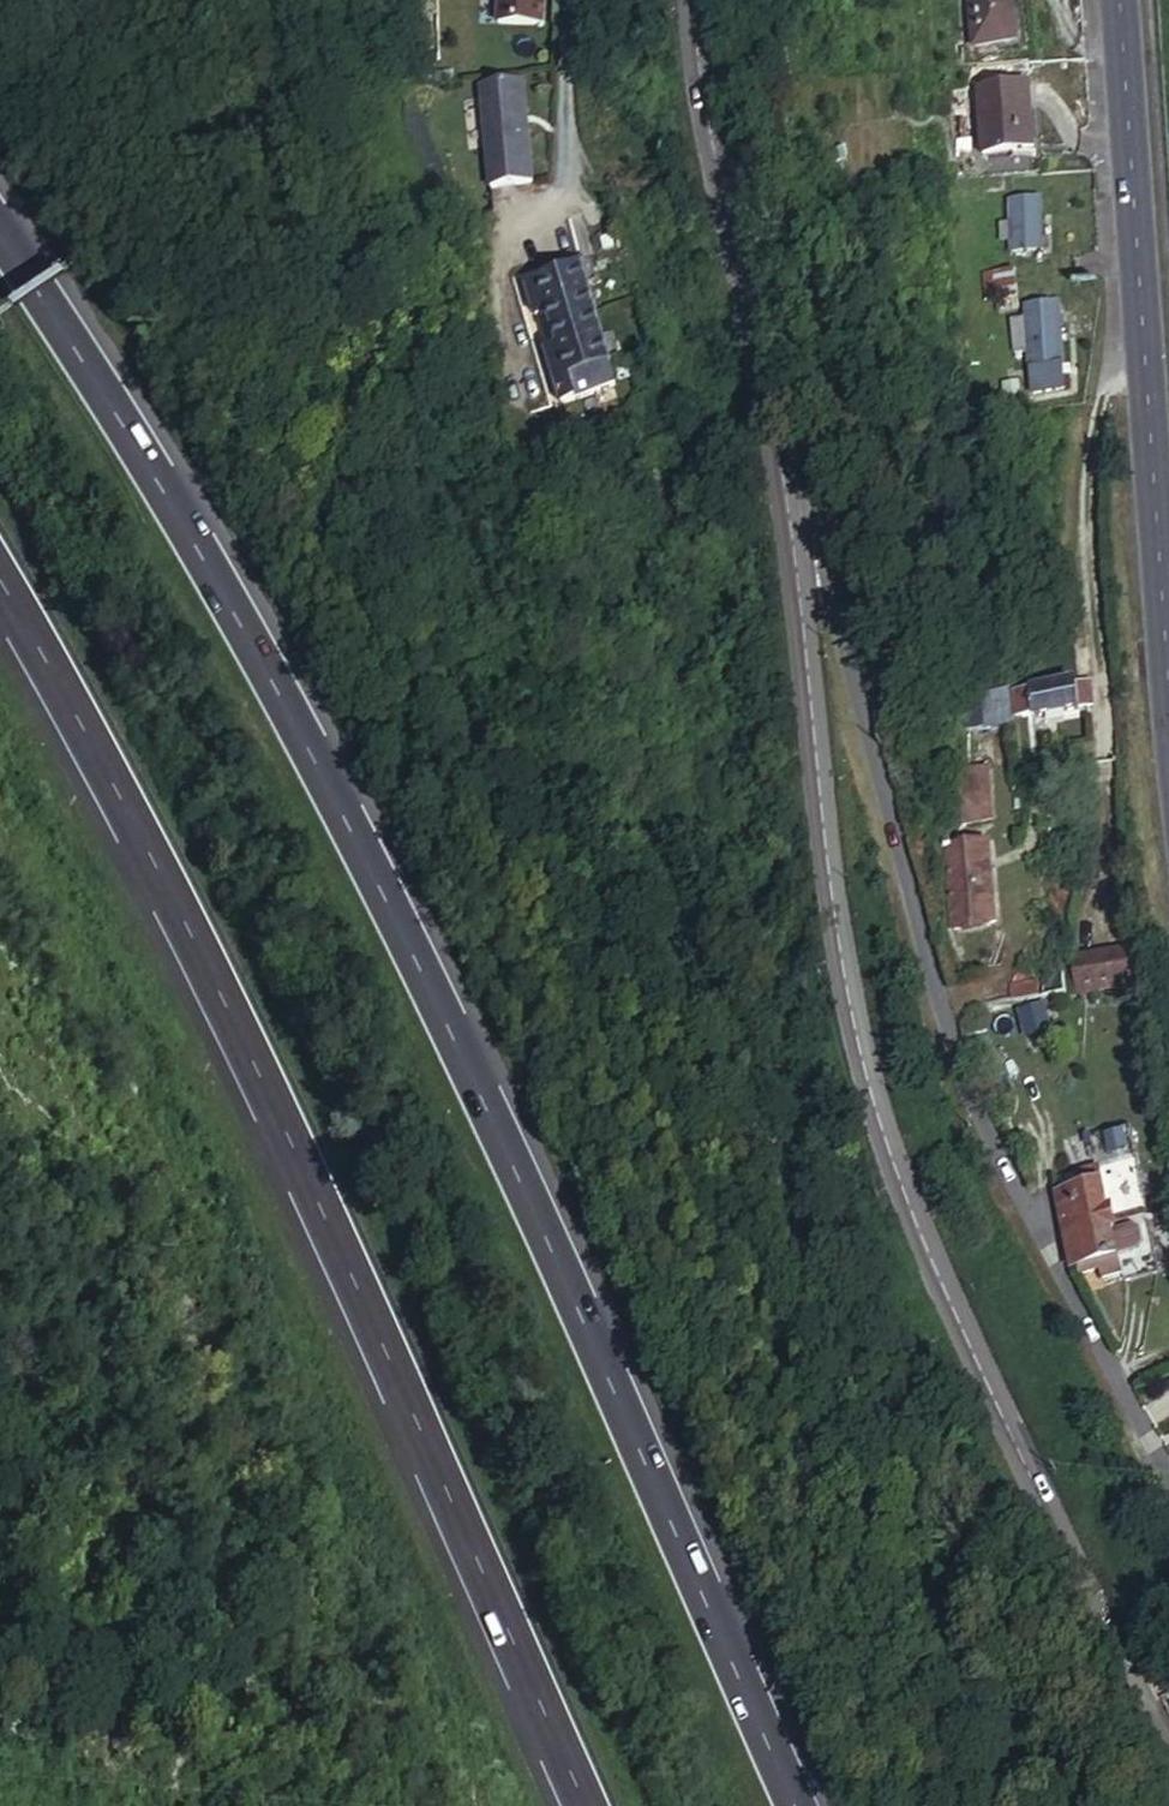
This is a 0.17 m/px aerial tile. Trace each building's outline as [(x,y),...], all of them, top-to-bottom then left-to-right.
[(509,29),(554,27),(554,0),(508,0),(509,29)] [(969,44),(1024,40),(1021,0),(966,0),(969,44)] [(486,92),(494,194),(536,191),(528,89),(486,92)] [(1029,91),(979,94),(984,159),(1034,155),(1029,91)] [(1047,252),(1045,201),(1014,203),(1015,226),(1006,227),(1007,242),(1016,241),(1016,253),(1047,252)] [(605,269),(601,270),(606,287),(610,286),(605,269)] [(1020,297),(1019,269),(987,270),(988,298),(1020,297)] [(582,378),(561,384),(567,407),(623,393),(617,370),(619,369),(618,366),(617,363),(613,349),(597,289),(593,272),(592,270),(582,273),(556,280),(582,378)] [(606,287),(601,270),(593,272),(597,289),(606,287)] [(552,353),(561,384),(582,378),(556,280),(534,286),(542,315),(557,312),(566,349),(552,353)] [(1068,391),(1063,307),(1029,309),(1031,337),(1016,338),(1016,344),(1013,345),(1013,368),(1033,367),(1034,393),(1068,391)] [(618,366),(627,364),(625,356),(622,347),(613,349),(617,363),(618,366)] [(1094,684),(1020,691),(1022,716),(1096,709),(1094,684)] [(1022,716),(1020,691),(967,696),(970,731),(1023,726),(1022,716)] [(962,773),(968,824),(998,821),(992,769),(962,773)] [(951,848),(960,929),(1003,924),(994,843),(951,848)] [(1079,960),(1083,997),(1140,990),(1137,953),(1079,960)] [(1062,1043),(1051,1002),(1021,1010),(1032,1050),(1062,1043)] [(1062,1195),(1106,1185),(1102,1169),(1059,1179),(1062,1195)] [(1120,1221),(1151,1214),(1143,1177),(1106,1185),(1114,1223),(1120,1221)] [(1064,1220),(1067,1233),(1069,1233),(1114,1223),(1106,1185),(1062,1195),(1058,1195),(1059,1198),(1064,1220)] [(1163,1273),(1151,1214),(1120,1221),(1114,1223),(1069,1233),(1067,1233),(1074,1267),(1079,1265),(1081,1275),(1101,1271),(1103,1280),(1124,1275),(1125,1282),(1163,1273)]
